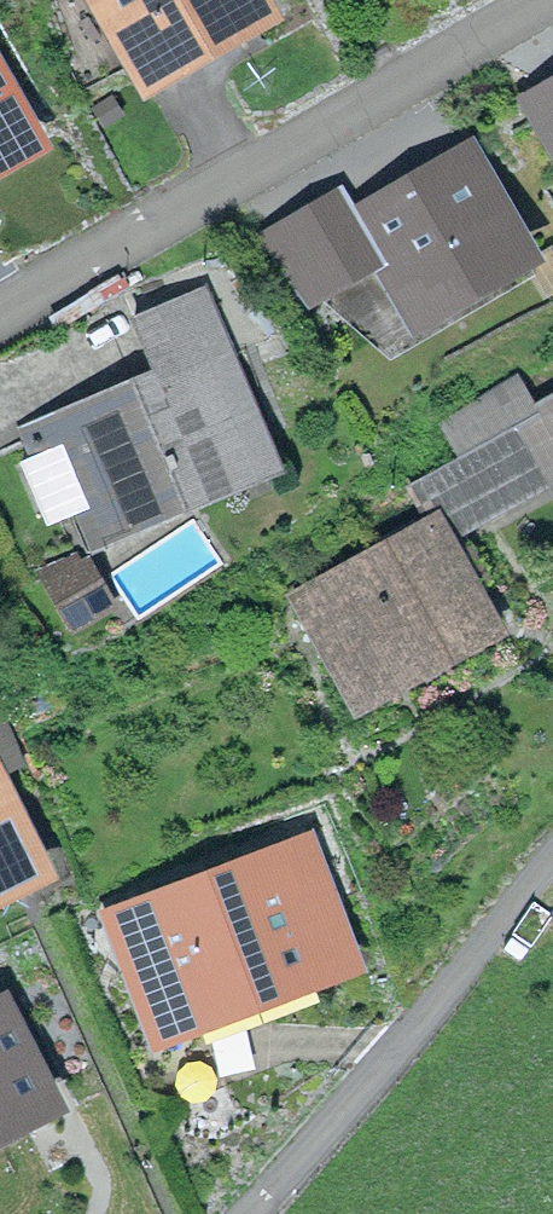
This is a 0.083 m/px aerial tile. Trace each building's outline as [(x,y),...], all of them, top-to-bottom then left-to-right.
[(147,72),(256,9),(251,0),(106,0),(147,72)] [(31,143),(0,87),(0,160),(31,143)] [(467,161),(362,220),(381,253),(418,316),(523,255),(467,161)] [(313,293),(381,253),(362,220),(348,196),(271,238),(313,293)] [(55,430),(97,527),(263,456),(222,362),(232,358),(202,288),(135,317),(163,384),(55,430)] [(440,537),(552,474),(552,410),(413,489),(432,523),(440,537)] [(344,675),(387,651),(402,679),(492,629),(440,537),(432,523),(300,597),(344,675)] [(75,558),(42,579),(73,627),(106,605),(75,558)] [(25,864),(5,825),(23,815),(0,770),(0,877),(25,864)] [(300,864),(130,926),(143,962),(170,953),(190,1007),(306,965),(287,912),(314,902),(300,864)] [(52,1103),(2,1005),(0,1006),(0,1129),(52,1103)]
